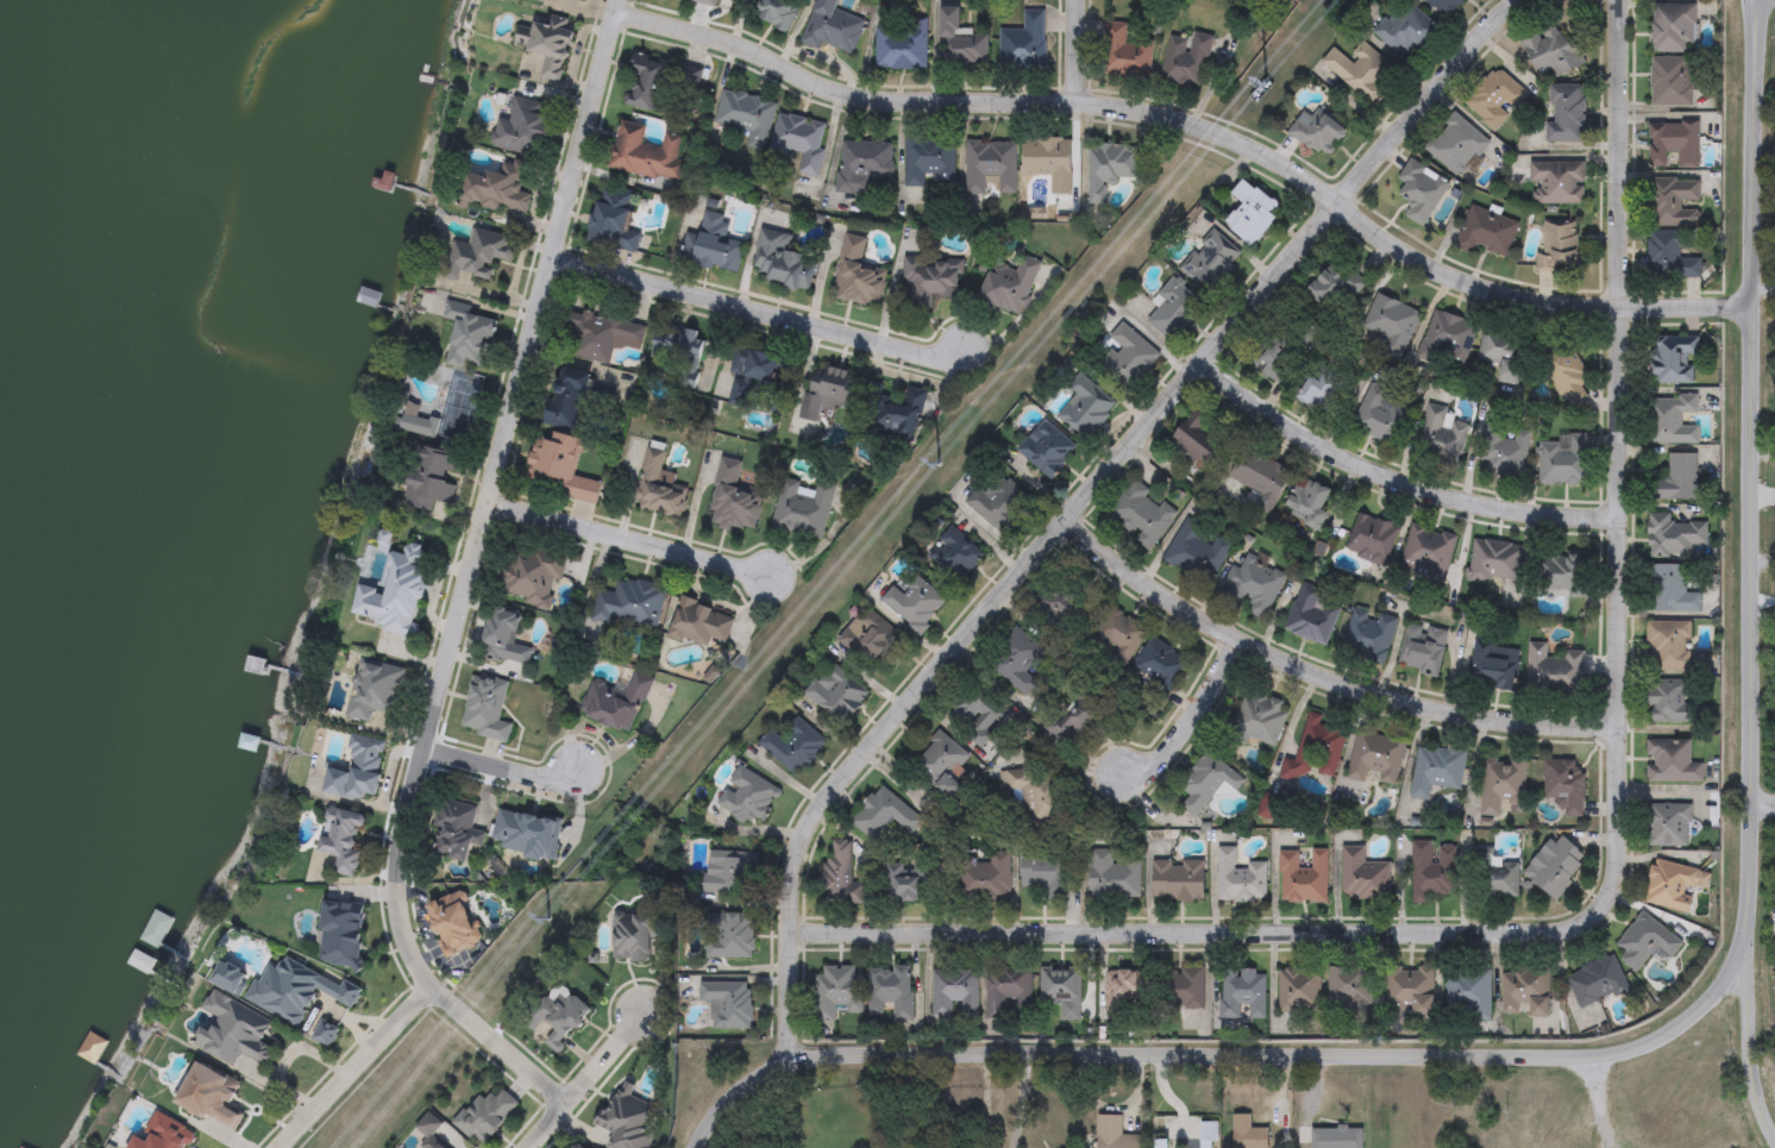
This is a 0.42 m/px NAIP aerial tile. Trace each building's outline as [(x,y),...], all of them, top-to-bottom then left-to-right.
[(747,15),(753,0),(790,0),(799,4),(789,32),(747,15)] [(801,44),(818,0),(840,0),(835,11),(864,21),(852,55),(822,44),(818,51),(801,44)] [(1373,34),(1402,0),(1404,0),(1437,29),(1407,63),(1373,34)] [(1447,20),(1424,0),(1465,0),(1447,20)] [(1695,5),(1695,54),(1651,54),(1651,5),(1695,5)] [(940,10),(960,8),(960,32),(987,31),(987,67),(940,67),(940,10)] [(998,71),(998,30),(1023,30),(1023,11),(1045,11),(1045,71),(998,71)] [(559,84),(539,79),(545,58),(515,49),(519,36),(529,39),(535,15),(576,27),(559,84)] [(927,70),(876,70),(876,20),(927,21),(927,70)] [(1149,80),(1100,75),(1105,24),(1130,26),(1129,39),(1153,42),(1149,80)] [(1555,79),(1551,70),(1537,76),(1520,39),(1555,24),(1562,40),(1576,34),(1588,64),(1555,79)] [(1160,81),(1171,31),(1211,40),(1199,89),(1160,81)] [(1397,71),(1372,105),(1319,65),(1332,49),(1349,61),(1361,44),(1397,71)] [(665,115),(626,108),(635,56),(701,67),(697,87),(671,82),(665,115)] [(1650,107),(1650,58),(1693,58),(1693,107),(1650,107)] [(1493,133),(1461,102),(1497,67),(1529,98),(1493,133)] [(1549,143),(1548,87),(1583,86),(1585,142),(1549,143)] [(722,89),(774,101),(764,151),(746,146),(749,133),(714,125),(722,89)] [(541,158),(491,148),(497,120),(509,123),(514,99),(544,105),(541,118),(550,119),(541,158)] [(1302,113),(1312,120),(1319,109),(1348,128),(1326,161),(1287,134),(1302,113)] [(1461,178),(1424,150),(1453,113),(1489,142),(1461,178)] [(827,123),(817,177),(799,175),(803,153),(788,151),(786,162),(770,159),(777,115),(827,123)] [(1649,169),(1649,123),(1699,123),(1699,169),(1649,169)] [(664,133),(686,137),(679,182),(609,171),(616,124),(645,128),(642,148),(661,150),(664,133)] [(905,187),(905,139),(955,140),(954,188),(905,187)] [(836,194),(841,140),(893,145),(891,183),(872,181),(871,196),(836,194)] [(1050,196),(1050,176),(1023,176),(1023,140),(1072,140),(1072,195),(1050,196)] [(1016,194),(999,194),(999,178),(985,178),(985,194),(967,194),(967,142),(1016,142),(1016,194)] [(1089,206),(1089,144),(1136,144),(1136,180),(1108,180),(1108,206),(1089,206)] [(1422,227),(1404,215),(1412,202),(1392,189),(1411,159),(1450,184),(1422,227)] [(462,206),(468,176),(485,180),(488,172),(501,175),(503,162),(531,167),(526,189),(533,192),(527,219),(462,206)] [(1585,162),(1585,203),(1531,203),(1531,162),(1585,162)] [(1253,246),(1224,225),(1241,203),(1231,195),(1243,178),(1282,208),(1253,246)] [(1699,205),(1699,227),(1650,227),(1650,180),(1700,178),(1700,205),(1699,205)] [(636,252),(589,245),(598,189),(634,194),(628,231),(640,233),(636,252)] [(1456,247),(1470,206),(1519,222),(1506,259),(1478,249),(1475,255),(1456,247)] [(1544,255),(1544,222),(1579,222),(1579,270),(1536,270),(1536,255),(1544,255)] [(518,239),(512,264),(497,262),(491,284),(447,275),(454,243),(470,246),(473,230),(518,239)] [(809,289),(752,280),(760,230),(789,234),(786,245),(816,251),(809,289)] [(1242,256),(1212,296),(1180,272),(1210,232),(1242,256)] [(1687,232),(1687,258),(1701,258),(1702,276),(1649,277),(1649,232),(1687,232)] [(843,233),(865,238),(860,268),(884,271),(878,307),(833,300),(843,233)] [(742,244),(736,274),(689,264),(695,236),(742,244)] [(978,300),(991,272),(1009,282),(1020,259),(1040,268),(1017,318),(978,300)] [(961,263),(959,299),(932,297),(932,308),(915,307),(915,289),(901,288),(902,261),(961,263)] [(1366,281),(1349,319),(1307,302),(1324,263),(1366,281)] [(1159,309),(1152,302),(1174,277),(1203,303),(1168,340),(1148,321),(1159,309)] [(1422,312),(1405,351),(1361,333),(1376,294),(1422,312)] [(446,305),(496,314),(485,369),(447,360),(456,320),(444,318),(446,305)] [(609,364),(564,355),(575,309),(646,325),(641,346),(614,340),(609,364)] [(1478,325),(1461,372),(1418,357),(1435,309),(1478,325)] [(1255,369),(1284,324),(1309,339),(1299,353),(1306,358),(1288,389),(1255,369)] [(703,331),(698,372),(652,368),(656,327),(703,331)] [(1498,382),(1501,368),(1476,362),(1485,328),(1528,339),(1516,385),(1498,382)] [(1154,359),(1134,385),(1098,357),(1118,332),(1154,359)] [(1694,356),(1694,384),(1650,384),(1650,338),(1699,338),(1699,356),(1694,356)] [(1569,410),(1537,360),(1567,341),(1591,379),(1580,385),(1588,397),(1569,410)] [(779,353),(776,385),(733,381),(736,349),(779,353)] [(863,377),(849,416),(823,407),(817,424),(797,418),(816,362),(863,377)] [(590,374),(578,429),(545,422),(557,366),(590,374)] [(1322,416),(1297,396),(1321,366),(1346,385),(1322,416)] [(1074,394),(1067,388),(1079,374),(1117,402),(1086,443),(1055,419),(1074,394)] [(1393,451),(1350,433),(1371,383),(1391,391),(1386,402),(1410,412),(1393,451)] [(932,394),(911,444),(857,422),(870,389),(901,401),(907,384),(932,394)] [(1650,446),(1649,396),(1698,396),(1698,414),(1683,414),(1683,427),(1699,427),(1699,445),(1650,446)] [(439,421),(433,439),(400,428),(408,402),(421,407),(419,414),(439,421)] [(1470,418),(1459,463),(1416,452),(1428,406),(1470,418)] [(1167,447),(1197,409),(1230,435),(1199,473),(1167,447)] [(1016,456),(1041,420),(1075,445),(1050,481),(1016,456)] [(1485,471),(1486,464),(1476,462),(1486,422),(1531,434),(1519,481),(1485,471)] [(573,477),(601,482),(598,500),(528,487),(539,428),(582,437),(573,477)] [(1588,484),(1538,484),(1539,441),(1567,441),(1567,435),(1588,435),(1588,484)] [(688,488),(680,517),(634,508),(648,441),(666,446),(658,482),(688,488)] [(419,446),(463,459),(446,516),(402,503),(419,446)] [(1229,479),(1243,448),(1292,471),(1272,515),(1246,503),(1252,490),(1229,479)] [(1698,454),(1696,501),(1652,501),(1654,479),(1668,481),(1668,454),(1698,454)] [(966,504),(996,469),(1034,500),(1005,535),(966,504)] [(1313,529),(1282,508),(1306,476),(1336,497),(1313,529)] [(771,528),(782,479),(833,489),(822,539),(771,528)] [(1178,513),(1150,551),(1104,516),(1133,479),(1178,513)] [(755,529),(711,526),(715,487),(759,490),(755,529)] [(1360,512),(1399,527),(1384,567),(1344,553),(1360,512)] [(1707,522),(1707,547),(1693,547),(1693,558),(1649,557),(1650,514),(1673,515),(1673,522),(1707,522)] [(1233,544),(1209,586),(1162,562),(1186,517),(1205,528),(1199,539),(1210,545),(1216,534),(1233,544)] [(1457,537),(1444,582),(1398,569),(1411,523),(1457,537)] [(960,583),(926,554),(949,526),(984,554),(960,583)] [(1523,547),(1517,586),(1467,578),(1473,539),(1523,547)] [(563,556),(552,608),(501,597),(513,545),(563,556)] [(1219,600),(1242,553),(1286,573),(1265,620),(1219,600)] [(1585,598),(1569,600),(1569,591),(1542,591),(1542,554),(1583,553),(1585,598)] [(1651,613),(1651,564),(1686,564),(1686,594),(1700,594),(1700,613),(1651,613)] [(665,586),(656,632),(591,619),(597,589),(615,594),(619,577),(665,586)] [(904,596),(920,578),(947,602),(920,633),(880,601),(893,586),(904,596)] [(1284,631),(1300,583),(1343,598),(1326,645),(1284,631)] [(1042,619),(1042,589),(1083,589),(1083,619),(1042,619)] [(673,594),(733,614),(720,651),(660,631),(673,594)] [(482,657),(491,606),(521,610),(515,645),(532,648),(529,665),(482,657)] [(838,638),(867,607),(898,638),(868,667),(838,638)] [(1097,636),(1116,609),(1148,632),(1129,658),(1097,636)] [(1395,620),(1385,664),(1342,653),(1353,609),(1395,620)] [(1648,622),(1689,622),(1691,672),(1648,672),(1648,622)] [(1437,678),(1397,670),(1407,623),(1448,632),(1437,678)] [(997,680),(1016,629),(1046,640),(1028,692),(997,680)] [(1190,658),(1174,691),(1133,672),(1148,639),(1190,658)] [(1519,646),(1514,690),(1469,685),(1474,641),(1519,646)] [(1528,689),(1529,644),(1549,644),(1549,651),(1583,652),(1582,690),(1528,689)] [(804,694),(833,663),(868,697),(840,728),(804,694)] [(578,714),(596,677),(626,690),(635,671),(653,679),(627,736),(578,714)] [(1650,680),(1687,680),(1687,703),(1696,703),(1696,723),(1650,723),(1650,680)] [(1046,728),(1085,691),(1105,711),(1067,749),(1046,728)] [(1275,748),(1233,736),(1247,691),(1290,703),(1275,748)] [(954,708),(987,696),(1001,733),(967,744),(954,708)] [(1332,784),(1281,770),(1285,760),(1294,763),(1309,713),(1323,717),(1321,726),(1347,732),(1332,784)] [(798,777),(757,746),(769,729),(782,739),(797,719),(826,740),(798,777)] [(1360,726),(1409,740),(1393,789),(1346,774),(1360,726)] [(953,778),(962,785),(953,799),(911,770),(937,732),(970,754),(953,778)] [(1691,741),(1691,763),(1702,763),(1702,783),(1647,783),(1647,741),(1691,741)] [(1467,752),(1461,791),(1431,788),(1430,801),(1410,798),(1418,745),(1467,752)] [(1190,796),(1179,788),(1208,752),(1244,782),(1235,792),(1224,783),(1194,820),(1180,809),(1190,796)] [(1074,773),(1050,830),(996,807),(1009,774),(1023,780),(1034,755),(1074,773)] [(1526,758),(1525,807),(1506,807),(1506,817),(1481,816),(1482,758),(1526,758)] [(1566,799),(1543,799),(1543,764),(1585,765),(1583,818),(1566,817),(1566,799)] [(753,816),(747,826),(715,805),(741,766),(779,792),(760,822),(753,816)] [(853,826),(877,786),(924,815),(914,834),(890,820),(878,841),(853,826)] [(1259,820),(1260,798),(1279,799),(1278,820),(1259,820)] [(1689,847),(1649,847),(1649,804),(1689,804),(1689,847)] [(1524,871),(1562,834),(1591,862),(1553,901),(1524,871)] [(851,841),(851,883),(867,883),(867,905),(827,905),(827,841),(851,841)] [(1412,842),(1432,842),(1432,843),(1456,843),(1456,898),(1412,898),(1412,842)] [(1046,887),(1022,887),(1022,848),(1070,849),(1068,902),(1046,902),(1046,887)] [(1266,864),(1266,903),(1217,903),(1217,848),(1236,848),(1236,864),(1266,864)] [(1342,848),(1365,848),(1365,864),(1390,864),(1390,901),(1342,901),(1342,848)] [(1493,860),(1519,860),(1518,899),(1475,899),(1475,848),(1493,848),(1493,860)] [(1114,859),(1140,859),(1140,901),(1090,899),(1090,849),(1114,849),(1114,859)] [(705,895),(707,852),(755,854),(753,896),(705,895)] [(989,864),(990,852),(1011,852),(1010,903),(959,901),(960,862),(989,864)] [(1326,904),(1281,903),(1281,853),(1300,853),(1300,866),(1311,866),(1312,852),(1326,852),(1326,904)] [(1644,903),(1654,859),(1700,870),(1691,914),(1644,903)] [(1153,861),(1204,861),(1204,901),(1153,901),(1153,861)] [(927,902),(893,902),(893,867),(927,867),(927,902)] [(661,939),(650,939),(650,961),(614,961),(614,902),(661,902),(661,939)] [(1614,947),(1642,911),(1683,942),(1671,959),(1657,947),(1637,974),(1619,961),(1624,954),(1614,947)] [(753,914),(753,959),(707,959),(707,914),(753,914)] [(1564,977),(1612,954),(1629,989),(1581,1011),(1564,977)] [(863,1018),(815,1018),(815,967),(863,967),(863,1018)] [(892,1021),(892,1017),(868,1017),(867,967),(912,967),(912,1021),(892,1021)] [(1204,1010),(1164,1010),(1164,967),(1204,967),(1204,1010)] [(1329,1017),(1329,967),(1372,967),(1372,1017),(1329,1017)] [(1436,1017),(1387,1017),(1386,968),(1436,968),(1436,1017)] [(1529,1018),(1528,1014),(1501,1014),(1501,968),(1549,968),(1549,1017),(1529,1018)] [(1031,970),(1031,1017),(1016,1017),(1016,1000),(1004,1000),(1004,1018),(987,1020),(986,971),(1031,970)] [(1040,1005),(1040,970),(1080,970),(1080,1021),(1060,1021),(1060,1005),(1040,1005)] [(1278,1014),(1279,970),(1321,970),(1321,1014),(1278,1014)] [(1491,1022),(1447,1021),(1447,970),(1492,970),(1491,1022)] [(933,1016),(933,971),(977,971),(977,1016),(933,1016)] [(1265,1020),(1221,1020),(1222,971),(1266,971),(1265,1020)] [(1105,1021),(1105,972),(1148,972),(1148,1003),(1130,1003),(1130,1021),(1105,1021)] [(752,1030),(711,1030),(711,1004),(700,1004),(698,984),(751,983),(752,1030)] [(664,1103),(642,1147),(607,1147),(613,1135),(597,1127),(619,1081),(664,1103)] [(1266,1127),(1266,1147),(1230,1147),(1230,1112),(1249,1112),(1249,1127),(1266,1127)] [(1139,1134),(1139,1147),(1095,1147),(1095,1114),(1119,1114),(1119,1134),(1139,1134)] [(1215,1121),(1215,1147),(1198,1147),(1198,1121),(1215,1121)] [(1360,1127),(1360,1147),(1309,1147),(1309,1127),(1360,1127)] [(1166,1138),(1166,1147),(1152,1147),(1152,1138),(1166,1138)]
